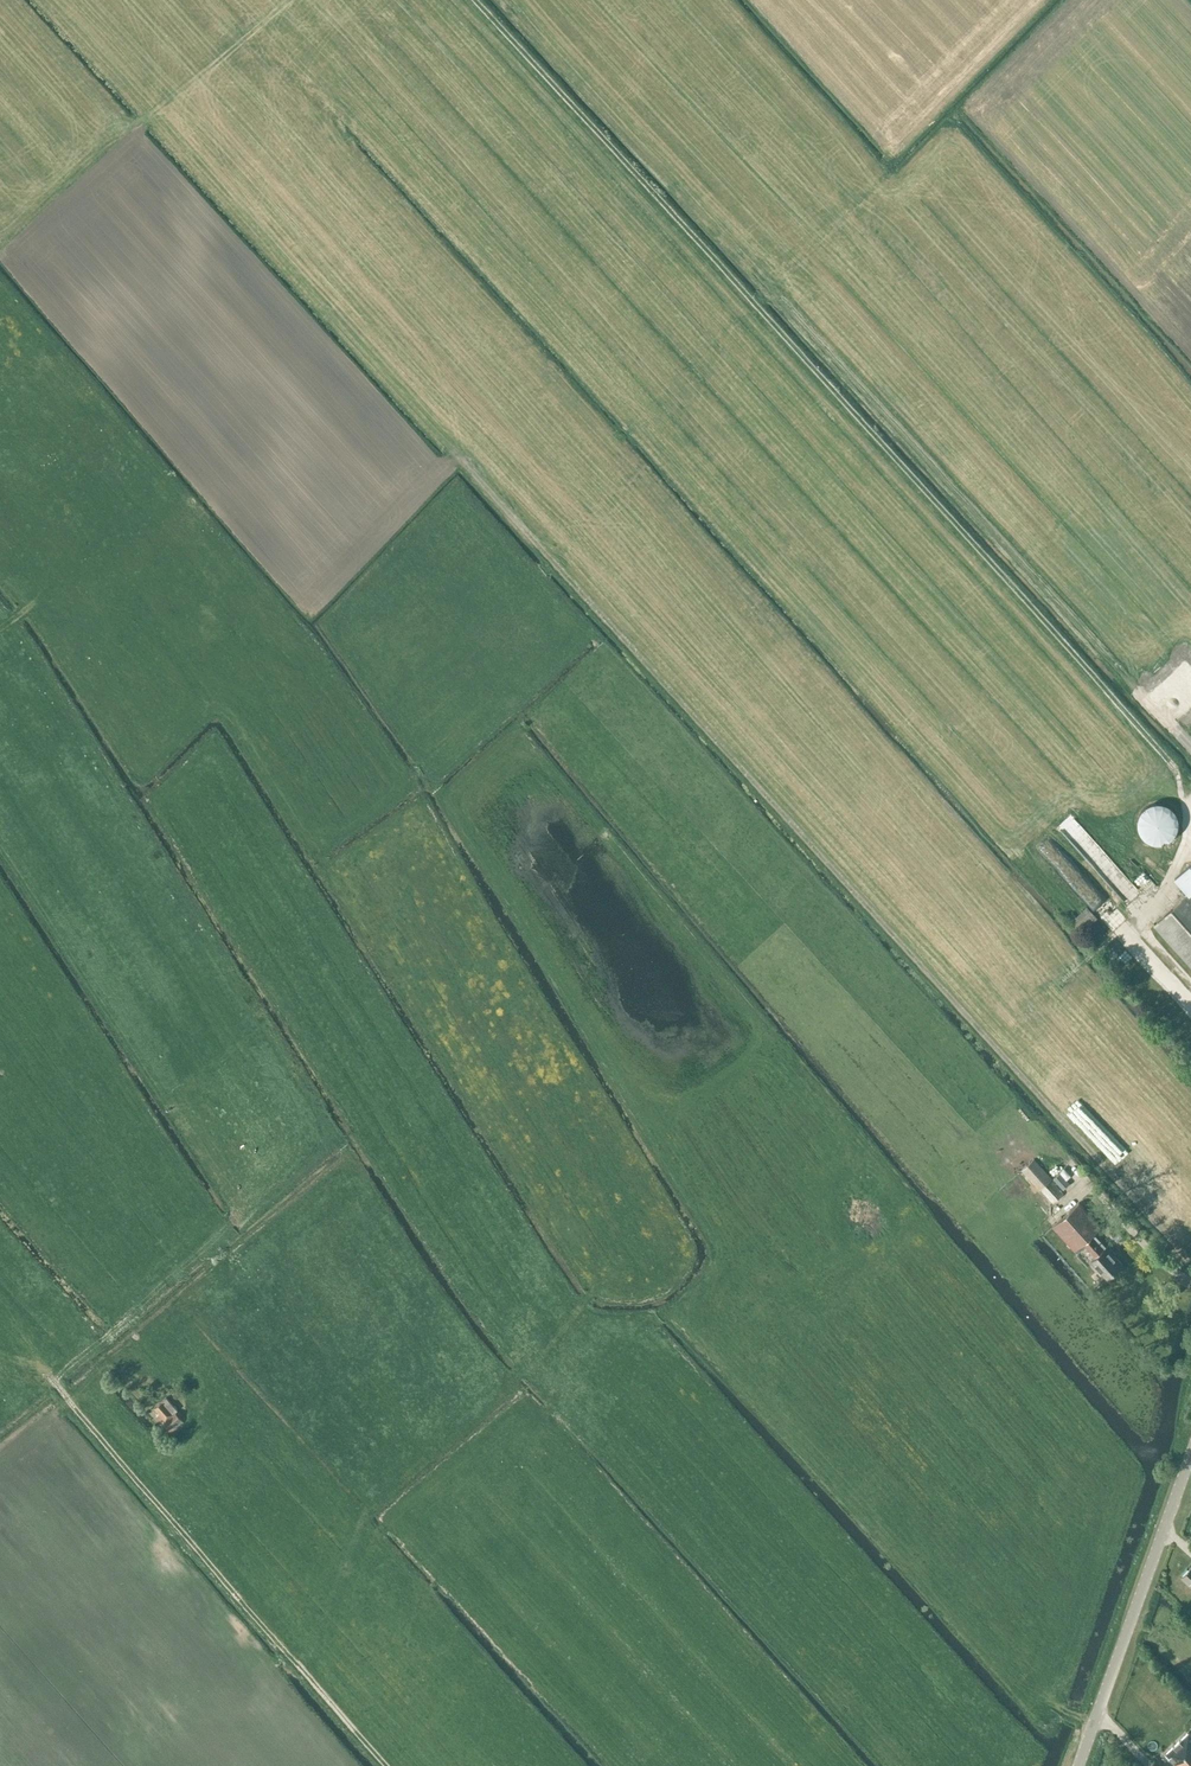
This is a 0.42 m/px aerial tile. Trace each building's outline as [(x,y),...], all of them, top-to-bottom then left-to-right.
[(1143,838),(1148,841),(1153,843),(1159,844),(1165,843),(1170,840),(1174,836),(1177,831),(1178,826),(1178,820),(1176,814),(1173,809),(1168,806),(1163,804),(1157,803),(1151,804),(1146,807),(1142,811),(1139,816),(1138,822),(1138,827),(1140,833),(1143,838)] [(1075,847),(1080,855),(1087,850),(1082,842),(1075,847)] [(1177,877),(1190,893),(1156,925),(1190,965),(1190,864),(1177,877)] [(1135,882),(1143,875),(1137,870),(1130,877),(1135,882)] [(1041,1189),(1053,1202),(1063,1193),(1051,1179),(1052,1178),(1034,1159),(1022,1170),(1040,1189),(1041,1189)] [(1070,1183),(1060,1172),(1053,1178),(1063,1189),(1070,1183)] [(1106,1247),(1093,1233),(1100,1226),(1079,1203),(1053,1226),(1077,1253),(1085,1246),(1095,1257),(1091,1261),(1107,1279),(1122,1264),(1114,1255),(1115,1254),(1108,1245),(1106,1247)] [(184,1390),(177,1382),(169,1389),(176,1398),(184,1390)] [(156,1416),(171,1432),(183,1421),(175,1413),(178,1410),(166,1397),(155,1407),(159,1412),(156,1416)] [(170,1432),(162,1434),(164,1444),(173,1442),(170,1432)] [(1182,1577),(1190,1585),(1190,1566),(1182,1577)] [(1189,1732),(1166,1753),(1175,1763),(1173,1765),(1174,1765),(1190,1765),(1190,1734),(1189,1732)]
